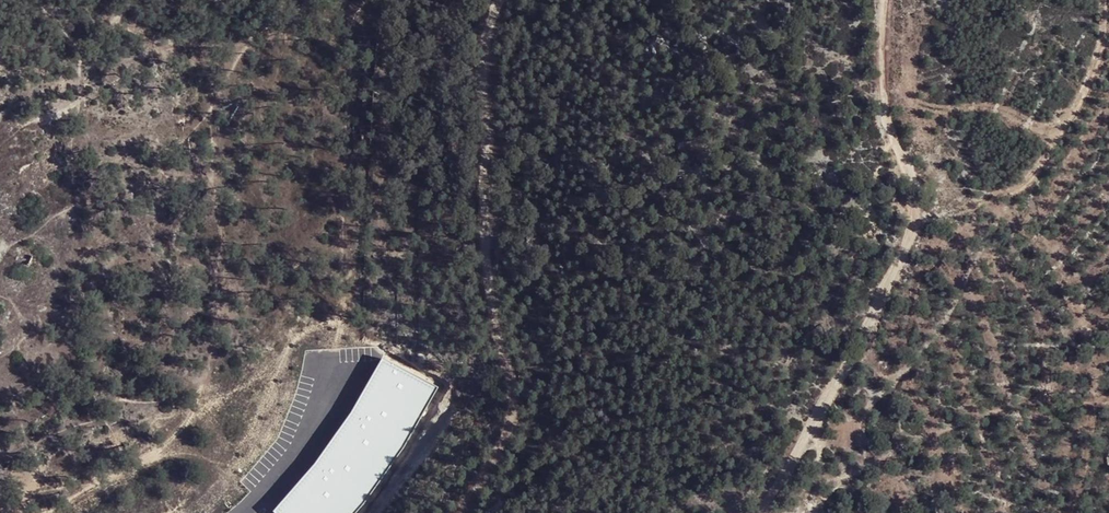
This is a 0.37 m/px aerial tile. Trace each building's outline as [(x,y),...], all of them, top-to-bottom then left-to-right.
[(32,258),(16,252),(13,261),(29,267),(32,258)] [(272,512),(273,512),(343,512),(356,495),(394,433),(423,374),(370,350),(342,411),(307,470),(272,512)]
